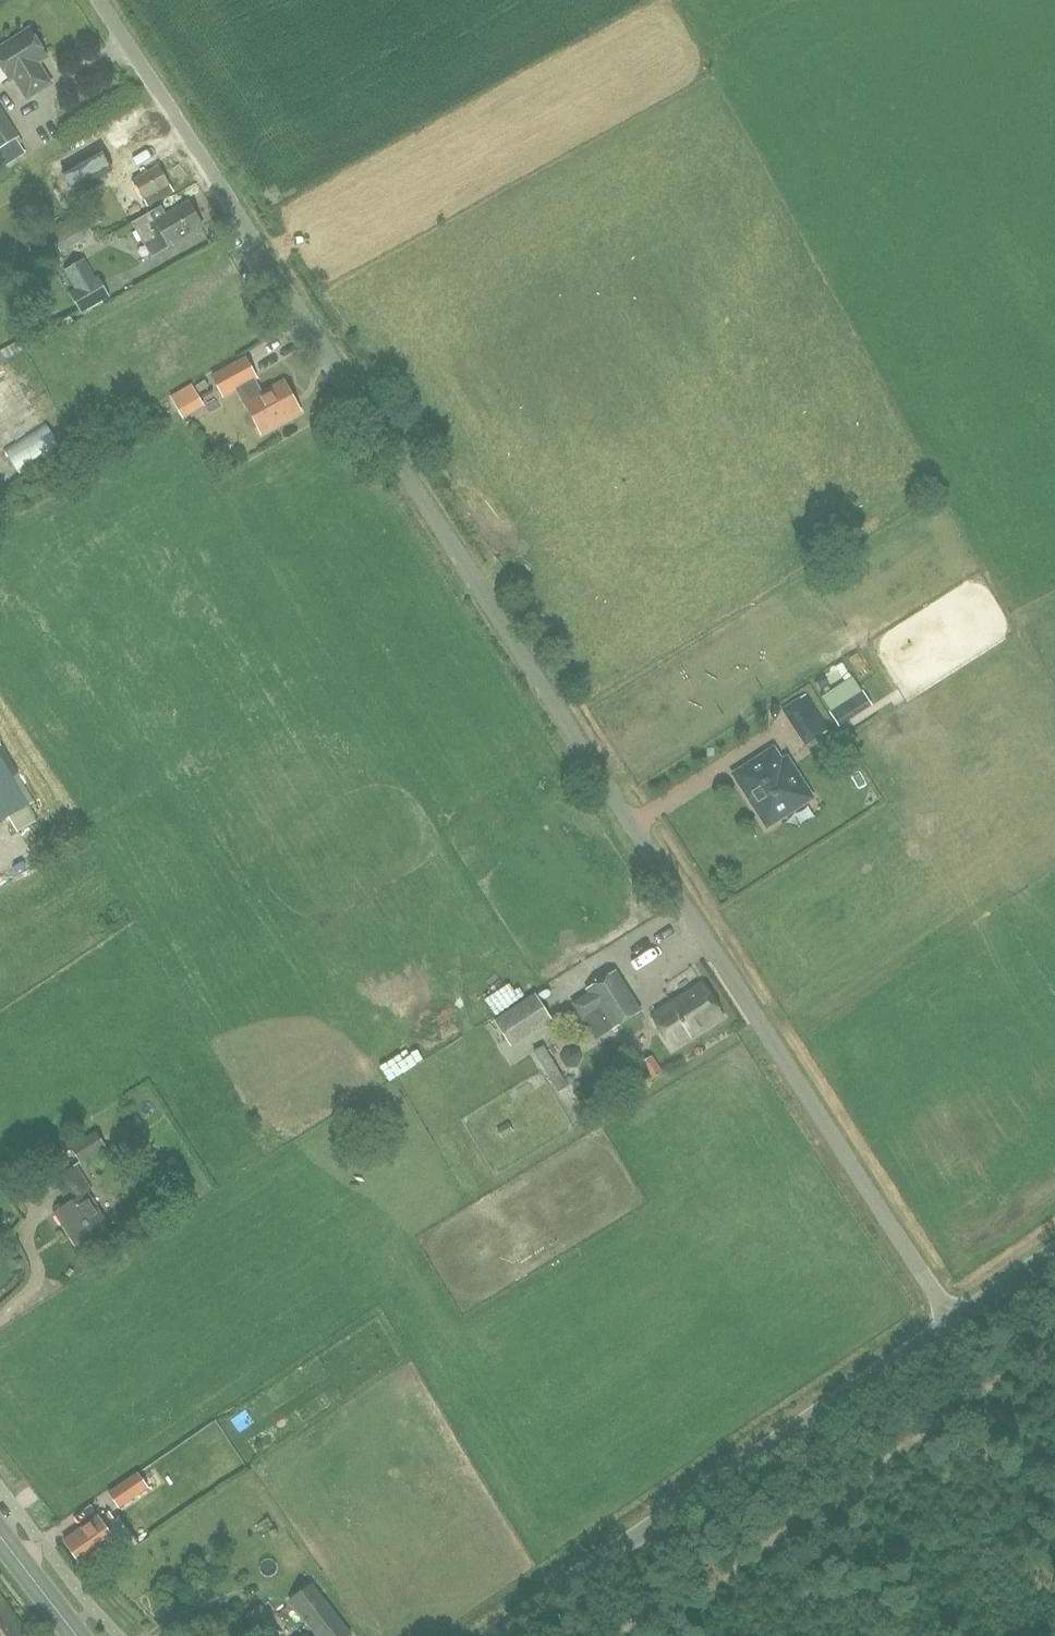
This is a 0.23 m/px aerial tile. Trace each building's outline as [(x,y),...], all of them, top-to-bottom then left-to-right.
[(30,30),(0,49),(0,65),(10,81),(15,78),(28,99),(50,84),(37,63),(47,57),(30,30)] [(16,138),(0,113),(0,149),(16,138)] [(74,191),(114,168),(106,153),(66,176),(74,191)] [(148,206),(174,192),(159,166),(133,181),(148,206)] [(151,257),(202,228),(188,202),(157,220),(152,213),(132,225),(151,257)] [(98,277),(96,278),(84,260),(65,271),(75,289),(69,294),(81,314),(110,296),(98,277)] [(237,389),(242,399),(262,434),(301,413),(284,381),(261,393),(254,380),(256,379),(245,358),(212,377),(223,397),(237,389)] [(205,379),(195,384),(195,385),(200,394),(211,389),(205,379)] [(20,381),(4,391),(12,403),(27,393),(20,381)] [(170,396),(184,419),(204,406),(191,384),(170,396)] [(63,451),(47,426),(7,452),(23,477),(63,451)] [(872,706),(862,691),(830,713),(840,728),(872,706)] [(829,730),(823,721),(799,735),(805,745),(829,730)] [(773,750),(735,775),(768,825),(786,813),(811,797),(792,768),(787,771),(773,750)] [(8,818),(17,833),(36,822),(27,806),(29,805),(0,756),(0,822),(8,818)] [(599,1009),(612,1029),(642,1011),(616,970),(586,989),(589,993),(572,1003),(582,1019),(599,1009)] [(673,1049),(724,1016),(703,983),(652,1016),(673,1049)] [(507,1040),(529,1026),(548,1014),(535,994),(495,1020),(507,1040)] [(653,1080),(664,1072),(652,1055),(640,1063),(653,1080)] [(81,1164),(107,1148),(96,1132),(70,1147),(81,1164)] [(53,1179),(69,1204),(54,1213),(63,1227),(65,1225),(80,1249),(110,1230),(86,1194),(91,1191),(75,1166),(53,1179)] [(2,1232),(20,1219),(0,1193),(0,1230),(2,1232)] [(120,1507),(148,1487),(138,1472),(109,1493),(120,1507)] [(111,1513),(102,1519),(99,1515),(64,1540),(82,1566),(117,1541),(108,1528),(117,1521),(111,1513)] [(351,1633),(312,1582),(290,1599),(318,1635),(348,1635),(351,1633)] [(0,1590),(0,1635),(31,1635),(0,1590)]
